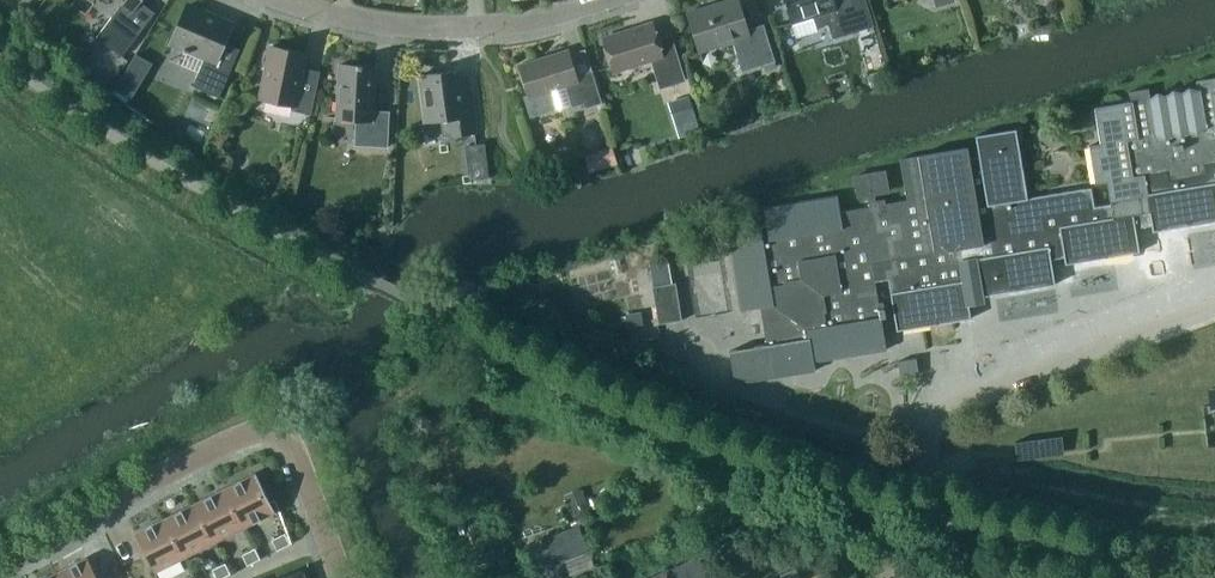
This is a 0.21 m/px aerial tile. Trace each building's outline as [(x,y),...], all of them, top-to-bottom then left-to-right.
[(112,16),(95,37),(121,55),(154,12),(139,0),(117,0),(121,3),(112,16)] [(737,55),(741,70),(774,60),(763,23),(747,28),(738,0),(732,0),(710,7),(709,5),(687,12),(699,51),(732,40),(737,55)] [(834,2),(833,0),(784,0),(796,37),(817,30),(816,27),(828,23),(832,37),(873,25),(866,0),(839,0),(834,2)] [(171,41),(203,55),(204,55),(192,85),(218,96),(239,48),(223,42),(231,24),(186,5),(171,41)] [(681,67),(677,55),(671,34),(657,38),(652,21),(603,37),(613,71),(650,59),(655,74),(681,67)] [(271,45),(269,55),(260,98),(293,105),(291,110),(311,114),(320,71),(302,67),(305,52),(271,45)] [(567,49),(519,64),(528,94),(524,96),(528,110),(535,114),(551,109),(555,102),(551,89),(565,85),(572,106),(583,102),(585,107),(601,102),(591,70),(575,75),(567,49)] [(354,144),(387,146),(389,110),(372,109),(375,65),(339,63),(336,117),(356,118),(354,144)] [(452,76),(451,70),(418,74),(424,121),(448,118),(450,135),(476,132),(472,98),(467,98),(464,74),(452,76)] [(1139,251),(1135,227),(1151,225),(1152,231),(1214,221),(1214,78),(1214,77),(1196,80),(1197,90),(1150,97),(1148,88),(1129,91),(1131,101),(1094,107),(1100,143),(1088,145),(1094,181),(1106,179),(1109,202),(1093,205),(1090,185),(1026,195),(1015,126),(974,133),(978,155),(968,157),(966,146),(898,157),(905,199),(885,203),(884,198),(875,199),(874,195),(889,192),(885,169),(853,174),(857,198),(872,195),(873,204),(839,210),(836,194),(763,206),(768,239),(763,239),(761,230),(730,235),(742,308),(761,305),(767,343),(730,349),(735,382),(816,369),(814,360),(886,348),(880,316),(884,315),(882,301),(878,301),(874,279),(887,277),(896,329),(970,317),(966,292),(979,290),(980,295),(1054,283),(1050,258),(1063,256),(1065,263),(1139,251)] [(680,119),(671,122),(673,128),(696,121),(687,94),(673,99),(680,119)] [(466,161),(486,158),(484,142),(464,144),(466,161)] [(616,164),(612,150),(598,155),(602,168),(616,164)] [(659,322),(682,318),(676,280),(652,284),(659,322)] [(627,326),(642,323),(640,310),(625,313),(627,326)] [(915,358),(897,361),(899,375),(918,372),(915,358)] [(1016,459),(1055,454),(1053,436),(1014,441),(1016,459)] [(256,472),(225,488),(244,526),(275,511),(256,472)] [(225,488),(196,502),(215,541),(244,526),(225,488)] [(575,520),(592,516),(587,488),(569,491),(575,520)] [(196,502),(166,517),(185,556),(215,541),(196,502)] [(185,556),(166,517),(136,532),(155,571),(185,556)] [(525,545),(535,570),(588,550),(579,525),(576,526),(525,545)] [(272,539),(277,549),(289,543),(284,533),(272,539)] [(260,558),(254,548),(242,554),(247,564),(260,558)] [(698,554),(649,577),(710,577),(698,554)] [(57,572),(60,577),(98,577),(88,556),(57,572)] [(217,577),(220,577),(229,573),(224,563),(212,569),(217,577)] [(302,570),(279,577),(305,577),(302,570)] [(923,571),(895,570),(899,577),(926,577),(923,571)]
